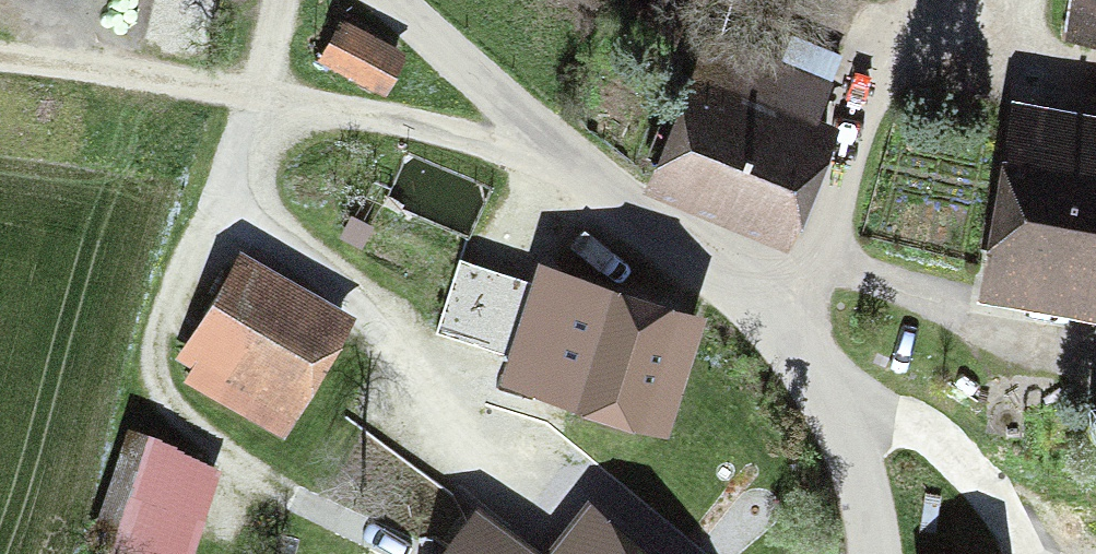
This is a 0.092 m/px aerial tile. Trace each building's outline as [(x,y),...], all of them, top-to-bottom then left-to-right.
[(1063,38),(1095,45),(1095,0),(1070,0),(1063,38)] [(370,81),(386,53),(339,27),(323,56),(370,81)] [(768,219),(825,83),(710,35),(653,171),(768,219)] [(1024,131),(1025,127),(1018,126),(1016,136),(1022,137),(998,265),(995,264),(993,274),(1002,276),(1003,271),(1095,289),(1095,145),(1024,131)] [(674,323),(457,256),(429,348),(517,375),(521,361),(650,400),(674,323)] [(274,308),(280,296),(226,267),(191,330),(245,360),(251,348),(307,380),(330,339),(274,308)] [(137,435),(99,533),(153,553),(171,553),(206,462),(137,435)] [(582,526),(560,553),(617,553),(582,526)] [(463,533),(446,553),(490,553),(463,533)]
